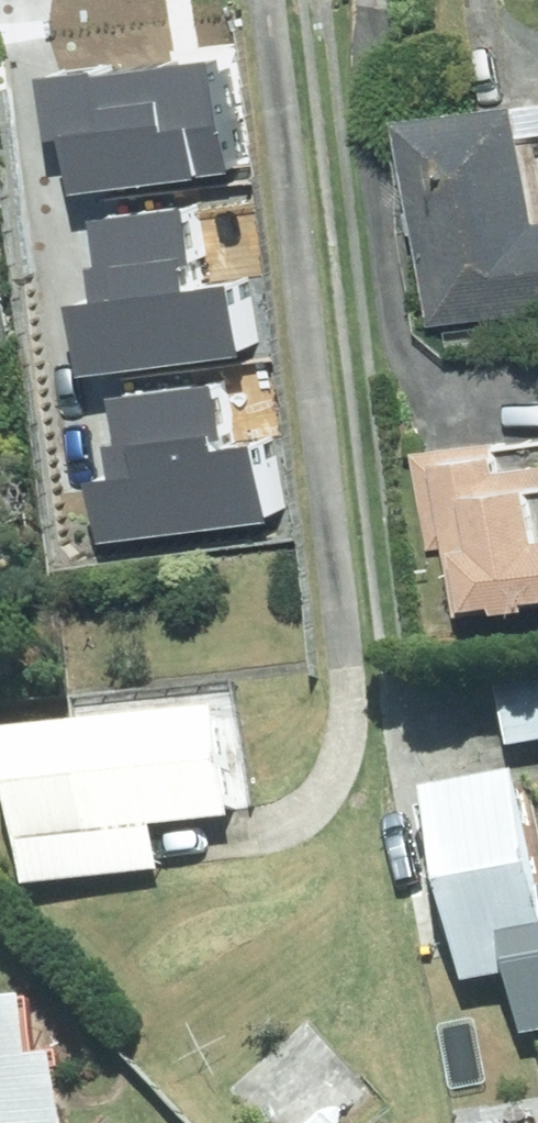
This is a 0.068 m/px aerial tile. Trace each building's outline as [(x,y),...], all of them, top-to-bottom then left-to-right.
[(228,53),(72,70),(86,194),(241,178),(228,53)] [(407,112),(436,329),(537,316),(537,203),(524,96),(407,112)] [(105,348),(258,331),(251,269),(236,270),(228,197),(117,209),(126,293),(99,296),(105,348)] [(263,372),(129,386),(137,463),(114,465),(119,513),(276,497),(263,372)] [(449,458),(467,612),(537,603),(537,447),(449,458)] [(254,821),(239,686),(79,704),(82,732),(6,741),(23,891),(167,875),(162,831),(254,821)] [(530,779),(430,799),(469,990),(515,981),(528,1047),(537,1045),(537,819),(530,779)] [(70,1056),(39,1058),(36,1004),(0,1006),(0,1122),(73,1122),(70,1056)] [(225,1092),(253,1122),(370,1122),(386,1109),(304,1019),(225,1092)]
